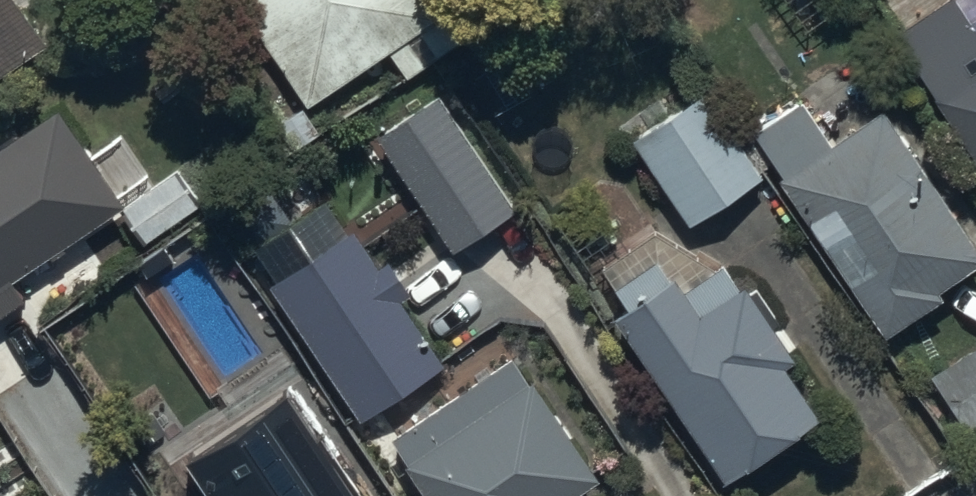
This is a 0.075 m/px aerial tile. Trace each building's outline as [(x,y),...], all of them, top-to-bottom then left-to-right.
[(50,42),(21,0),(0,0),(0,75),(50,42)] [(311,103),(442,16),(431,0),(242,0),(311,103)] [(895,34),(975,154),(975,0),(946,0),(895,34)] [(632,132),(692,222),(762,176),(702,85),(632,132)] [(441,91),(378,133),(454,246),(516,204),(441,91)] [(975,263),(975,240),(886,105),(833,140),(804,97),(758,128),(787,172),(780,176),(881,326),(887,335),(947,295),(941,286),(975,263)] [(125,206),(59,109),(0,148),(0,289),(125,206)] [(361,418),(444,362),(354,228),(271,283),(361,418)] [(639,352),(725,479),(817,418),(783,368),(798,358),(746,280),(731,291),(699,312),(675,276),(615,316),(639,352)] [(931,375),(971,435),(975,431),(975,345),(931,375)] [(392,435),(434,495),(570,495),(599,477),(515,353),(392,435)] [(210,495),(355,495),(286,393),(186,459),(210,495)]
